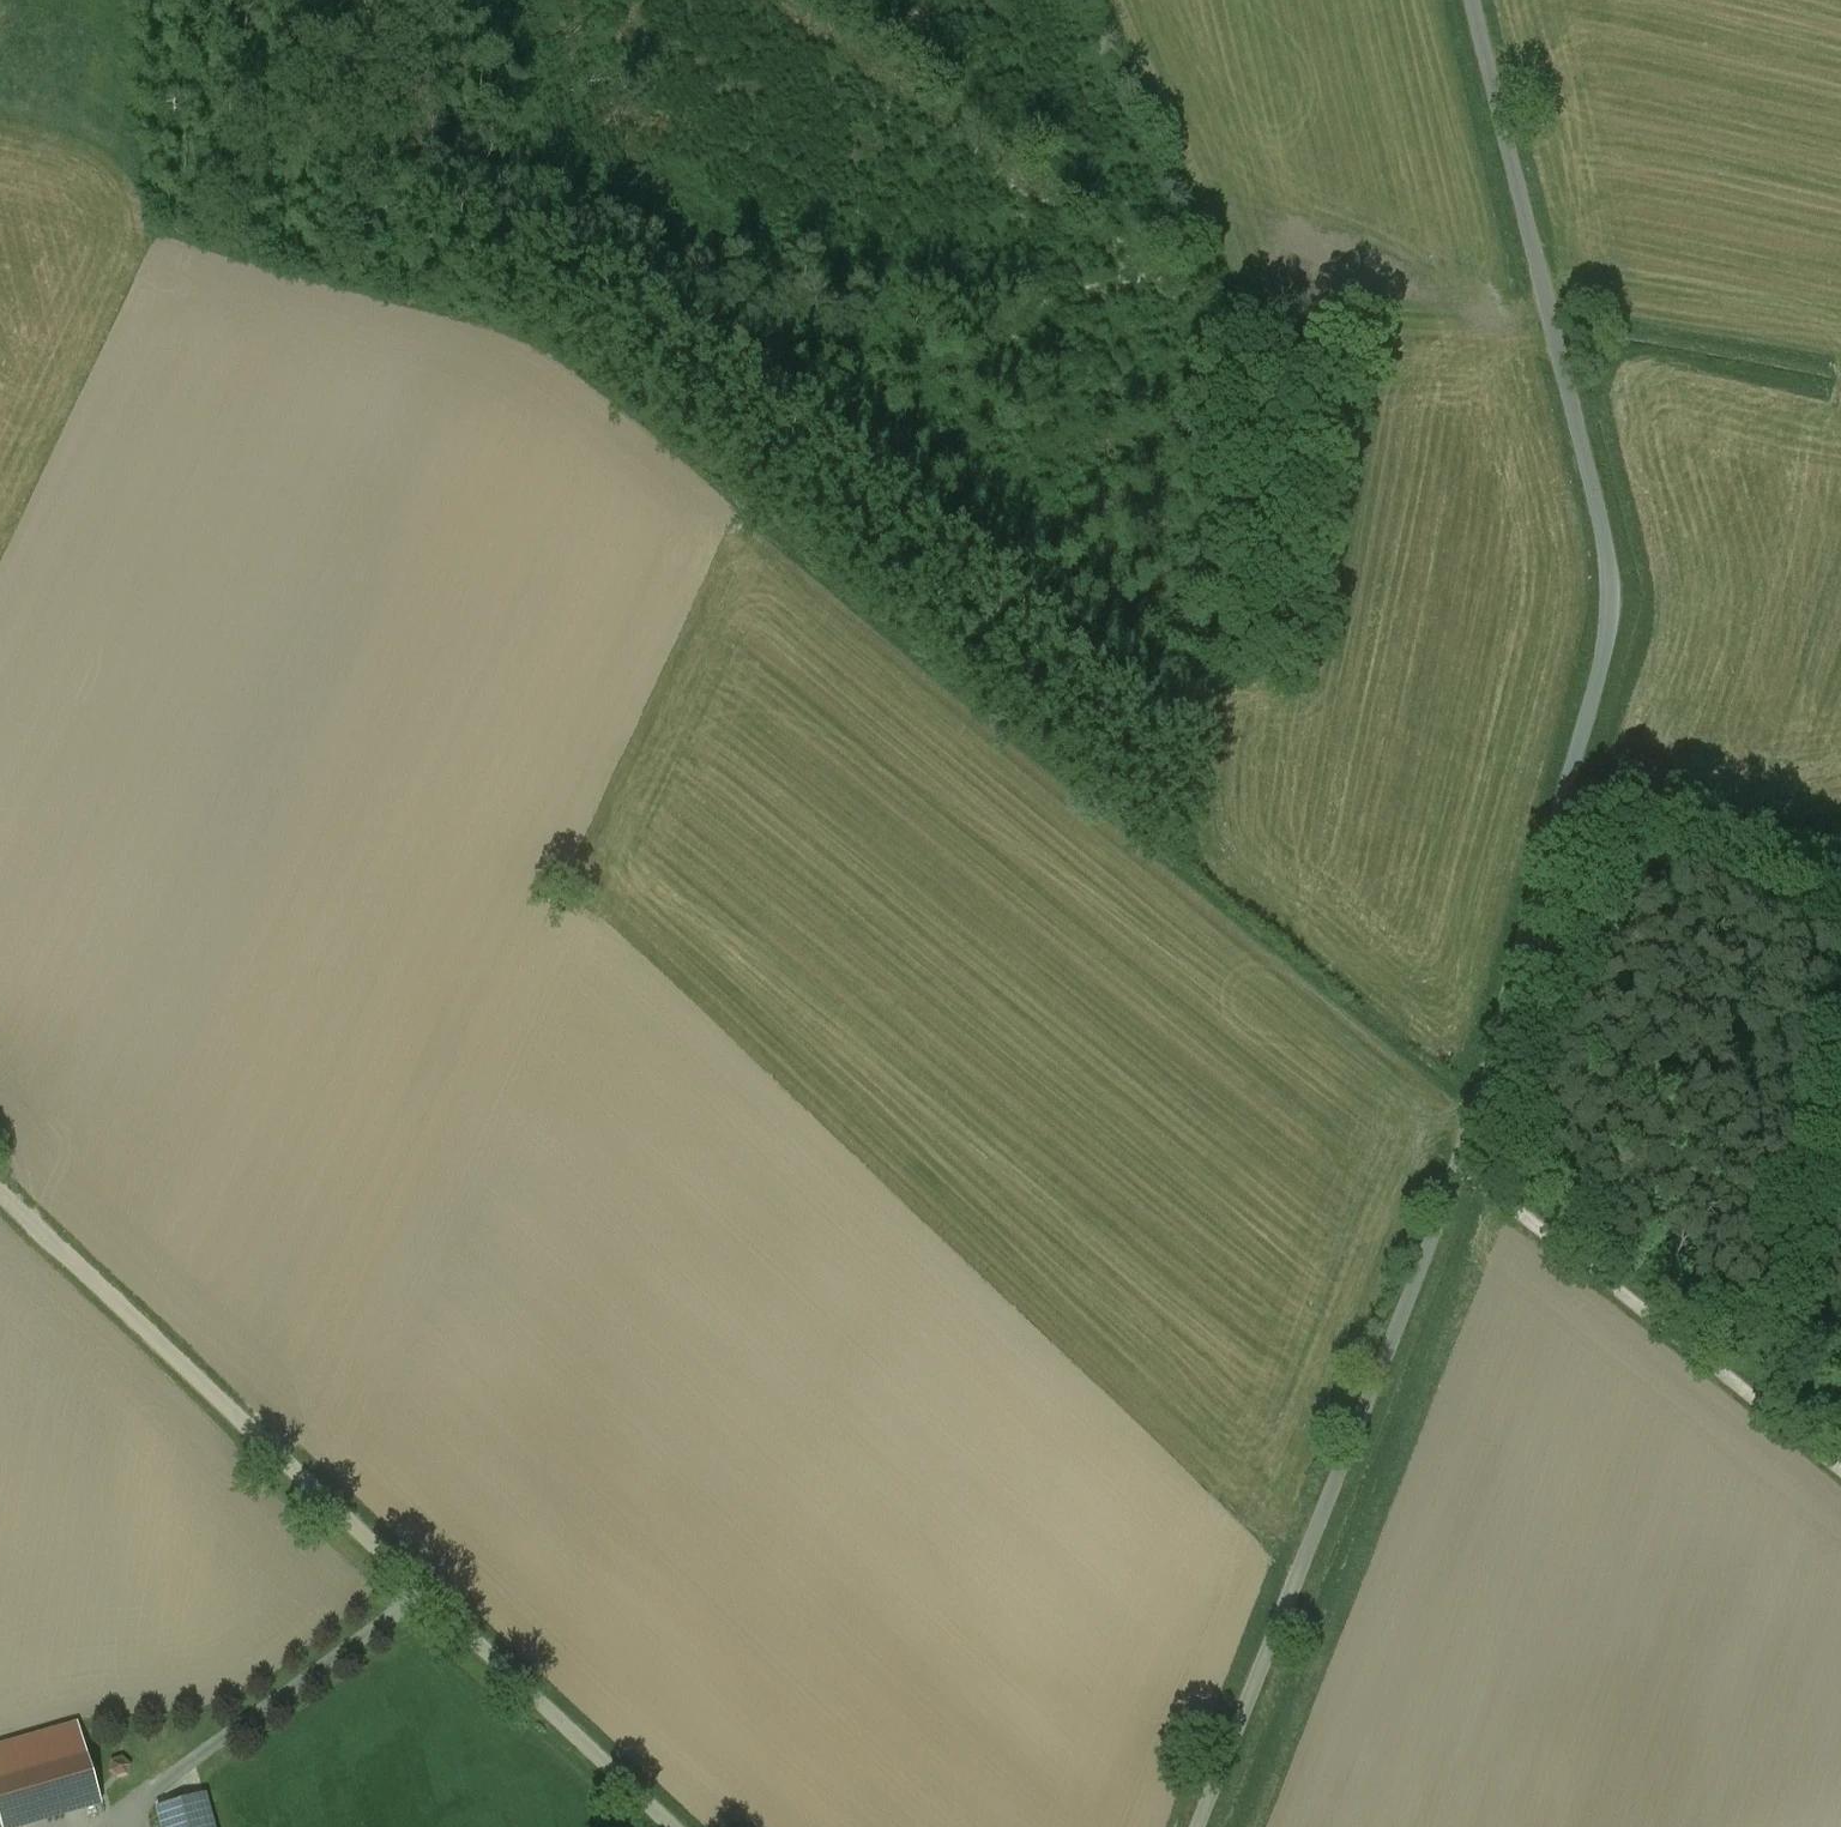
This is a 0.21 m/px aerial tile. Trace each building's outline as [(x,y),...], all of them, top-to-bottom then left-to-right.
[(0,1748),(0,1775),(84,1751),(77,1725),(0,1748)] [(0,1775),(0,1825),(1,1826),(19,1826),(100,1804),(84,1751),(0,1775)] [(156,1808),(161,1826),(212,1826),(203,1795),(156,1808)]
